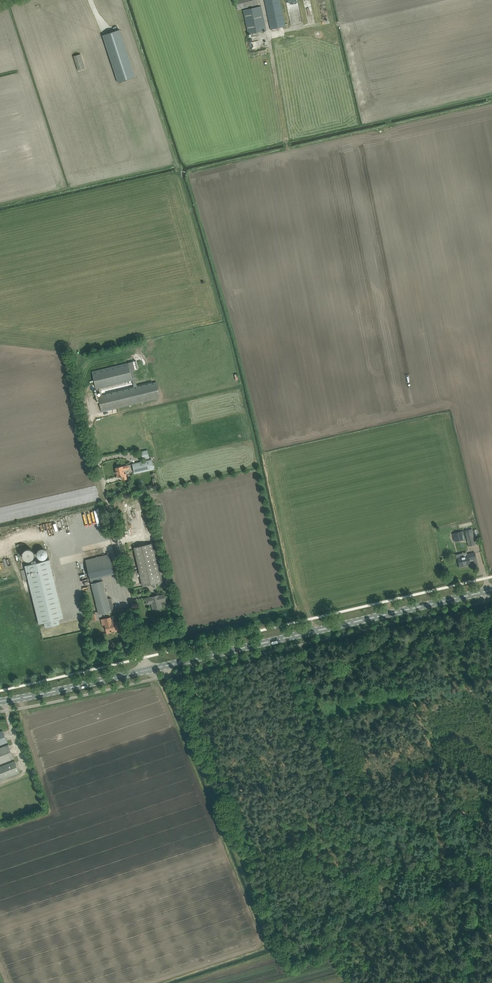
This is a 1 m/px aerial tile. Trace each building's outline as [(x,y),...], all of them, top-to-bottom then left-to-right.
[(258,0),(236,0),(238,9),(259,4),(258,0)] [(271,30),(285,27),(280,0),(265,0),(271,30)] [(266,30),(261,6),(243,10),(248,34),(266,30)] [(124,24),(107,29),(123,77),(140,72),(124,24)] [(85,68),(80,54),(74,56),(78,71),(85,68)] [(99,389),(100,396),(98,396),(102,411),(160,397),(156,382),(102,395),(101,388),(132,381),(129,364),(92,373),(96,389),(99,389)] [(116,435),(109,436),(110,440),(111,446),(113,450),(120,448),(116,435)] [(141,452),(143,458),(149,457),(148,450),(141,452)] [(132,464),(135,474),(154,469),(152,459),(132,464)] [(118,477),(122,476),(123,480),(127,479),(126,473),(124,474),(124,470),(129,469),(128,465),(116,468),(118,477)] [(465,530),(469,546),(476,545),(472,529),(465,530)] [(453,533),(455,542),(465,540),(463,531),(458,532),(457,530),(454,531),(454,533),(453,533)] [(154,543),(139,546),(134,548),(143,586),(163,582),(154,543)] [(35,555),(43,560),(48,552),(41,547),(35,555)] [(33,551),(24,548),(22,558),(31,560),(33,551)] [(458,558),(458,561),(460,566),(466,564),(467,565),(471,564),(470,560),(472,559),(472,561),(477,560),(475,553),(471,554),(472,555),(458,558)] [(115,574),(115,573),(110,554),(86,560),(99,614),(114,611),(114,609),(112,599),(110,598),(108,599),(102,577),(115,574)] [(49,560),(25,566),(29,580),(53,574),(49,560)] [(53,574),(29,580),(32,593),(39,624),(44,623),(45,627),(60,624),(59,619),(63,618),(53,574)] [(159,595),(154,596),(145,598),(146,604),(153,603),(154,609),(159,608),(162,608),(161,602),(165,600),(164,594),(159,595)] [(111,617),(104,619),(101,620),(102,625),(105,625),(106,628),(107,633),(111,632),(111,631),(114,630),(115,631),(124,629),(122,621),(112,623),(111,617)] [(14,759),(8,745),(0,748),(0,764),(14,759)] [(1,780),(19,772),(15,761),(0,767),(0,780),(1,780)]
